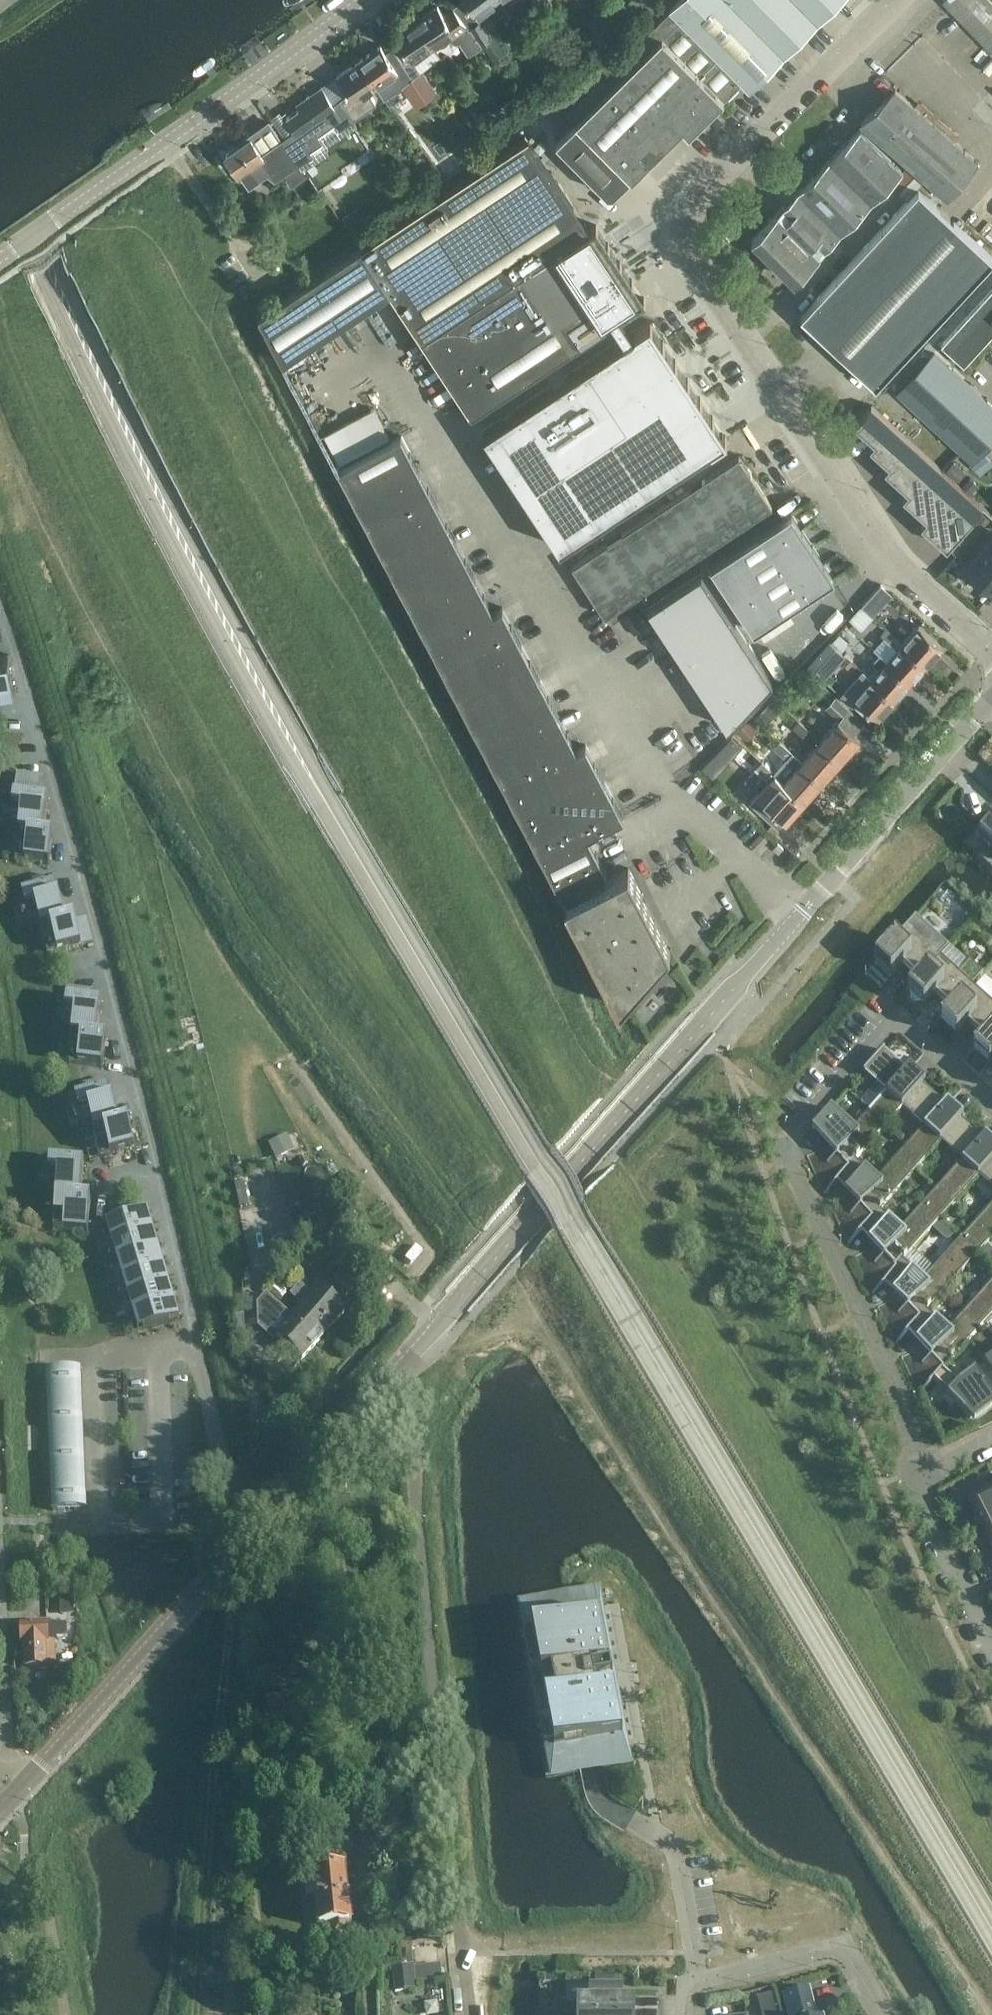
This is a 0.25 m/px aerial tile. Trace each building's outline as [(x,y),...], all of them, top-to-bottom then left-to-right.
[(496,0),(466,0),(467,1),(455,9),(482,43),(490,54),(494,60),(505,51),(496,38),(493,34),(488,27),(486,23),(490,20),(483,10),(496,0)] [(671,10),(750,90),(840,0),(681,0),(671,10)] [(989,0),(943,0),(942,1),(991,52),(991,3),(989,0)] [(482,43),(455,9),(453,6),(442,13),(437,5),(415,20),(433,45),(453,31),(468,53),(482,43)] [(739,80),(671,10),(547,132),(608,193),(616,193),(682,128),(688,134),(724,99),(722,97),(739,80)] [(401,45),(394,51),(424,93),(435,85),(415,57),(433,45),(415,20),(394,35),(401,45)] [(381,45),(358,61),(376,85),(377,85),(384,95),(385,95),(391,104),(410,91),(416,98),(424,93),(394,51),(388,55),(381,45)] [(376,85),(358,61),(337,76),(348,93),(341,97),(355,117),(377,101),(369,90),(376,85)] [(321,87),(305,98),(296,104),(299,108),(286,117),(295,130),(283,139),(309,175),(319,188),(344,170),(341,165),(368,146),(350,120),(355,117),(341,97),(333,103),(321,87)] [(946,199),(978,163),(892,87),(861,124),(946,199)] [(271,122),(225,154),(249,188),(268,175),(275,180),(282,175),(291,188),(309,175),(283,139),(271,122)] [(794,280),(903,171),(861,128),(752,237),(794,280)] [(361,247),(259,314),(283,362),(284,362),(391,291),(423,340),(589,229),(551,171),(541,177),(519,143),(361,247)] [(875,385),(991,259),(991,256),(918,188),(800,317),(875,385)] [(340,218),(355,238),(375,224),(360,204),(340,218)] [(589,229),(423,340),(464,402),(471,414),(612,321),(622,315),(622,316),(646,300),(644,297),(643,298),(633,283),(634,282),(632,279),(631,279),(621,264),(622,264),(620,261),(619,261),(609,246),(610,246),(608,242),(607,243),(606,242),(597,228),(598,227),(596,224),(589,229)] [(991,335),(991,289),(941,344),(964,366),(991,335)] [(495,424),(484,432),(560,548),(564,546),(628,503),(628,502),(641,493),(642,494),(645,492),(645,491),(648,489),(649,489),(712,448),(728,438),(725,434),(724,435),(714,419),(715,419),(713,415),(712,416),(702,401),(703,400),(700,397),(689,382),(690,381),(688,378),(687,378),(677,363),(678,362),(676,359),(675,359),(665,344),(665,343),(663,340),(662,341),(652,325),(653,325),(651,321),(635,332),(596,358),(596,359),(592,361),(592,360),(572,373),(573,374),(569,376),(565,378),(566,379),(552,387),(515,411),(516,412),(502,420),(498,422),(499,423),(495,425),(495,424)] [(326,342),(287,361),(303,393),(342,374),(326,342)] [(991,439),(991,407),(933,353),(898,392),(929,420),(973,460),(981,451),(991,439)] [(891,422),(872,405),(856,423),(875,440),(876,439),(891,422)] [(906,435),(891,422),(876,439),(875,440),(870,445),(889,463),(891,461),(910,440),(906,435)] [(338,467),(562,895),(563,894),(607,871),(588,836),(624,817),(587,747),(586,745),(577,749),(504,609),(503,607),(494,612),(411,452),(401,434),(400,433),(339,465),(338,467)] [(910,488),(934,461),(911,441),(910,440),(891,461),(889,463),(885,468),(909,489),(910,488)] [(605,616),(771,506),(737,455),(572,566),(605,616)] [(928,515),(957,483),(934,461),(910,488),(909,489),(903,495),(927,517),(928,515)] [(949,545),(983,506),(957,483),(928,515),(927,517),(921,523),(947,546),(949,545)] [(755,631),(835,578),(792,513),(712,566),(755,631)] [(966,569),(991,592),(991,541),(970,564),(966,569)] [(702,573),(649,608),(727,727),(772,679),(702,573)] [(873,613),(892,592),(883,584),(882,583),(862,604),(863,604),(873,613)] [(918,625),(902,643),(926,665),(942,647),(918,625)] [(842,648),(849,638),(837,629),(811,665),(827,677),(846,651),(842,648)] [(886,629),(880,636),(896,650),(886,661),(910,682),(926,665),(902,643),(886,629)] [(878,669),(870,678),(895,700),(910,682),(886,661),(879,654),(871,663),(878,669)] [(0,656),(0,694),(14,691),(8,655),(0,656)] [(862,671),(840,694),(853,706),(858,700),(878,718),(895,700),(870,678),(862,671)] [(832,726),(820,740),(841,760),(860,739),(854,733),(863,722),(835,697),(826,708),(838,719),(832,726)] [(747,737),(759,725),(751,718),(739,730),(747,737)] [(798,721),(791,727),(813,747),(802,759),(801,761),(823,780),(841,760),(820,740),(798,721)] [(735,759),(744,740),(732,735),(723,753),(735,759)] [(781,740),(774,747),(786,758),(788,759),(794,752),(781,740)] [(776,772),(775,773),(783,781),(804,800),(823,780),(801,761),(802,759),(794,752),(788,759),(786,758),(775,771),(776,772)] [(762,760),(755,767),(769,780),(775,773),(776,772),(762,760)] [(14,797),(10,822),(20,823),(18,835),(43,839),(43,838),(48,802),(39,800),(42,777),(17,773),(14,797)] [(769,780),(751,801),(772,820),(778,825),(783,819),(786,821),(804,800),(783,781),(775,773),(769,780)] [(983,828),(985,830),(979,836),(991,847),(991,819),(983,828)] [(53,839),(43,838),(43,839),(18,835),(15,860),(49,865),(53,839)] [(567,900),(621,1004),(670,948),(628,868),(567,900)] [(31,895),(22,897),(29,922),(38,919),(41,931),(66,924),(53,876),(28,883),(31,895)] [(942,888),(919,913),(942,935),(966,910),(942,888)] [(86,918),(66,924),(41,931),(48,955),(93,943),(86,918)] [(907,926),(876,961),(877,961),(891,975),(892,975),(903,963),(920,978),(921,978),(940,956),(948,948),(915,918),(907,926)] [(920,978),(909,990),(909,991),(924,1004),(925,1004),(936,992),(953,1007),(953,1008),(973,986),(940,956),(921,978),(920,978)] [(987,976),(978,986),(991,998),(991,980),(987,976)] [(942,1019),(942,1020),(957,1033),(958,1034),(969,1021),(986,1036),(986,1037),(991,1030),(991,1002),(973,986),(953,1008),(953,1007),(942,1019)] [(67,1000),(63,1025),(73,1026),(71,1038),(96,1041),(97,1041),(101,1005),(92,1003),(93,991),(68,988),(67,1000)] [(974,1049),(975,1049),(990,1062),(990,1063),(991,1061),(991,1030),(986,1037),(986,1036),(974,1049)] [(106,1042),(97,1041),(96,1041),(71,1038),(68,1063),(103,1068),(106,1042)] [(923,1084),(884,1049),(846,1091),(886,1126),(902,1107),(923,1084)] [(84,1098),(75,1100),(82,1125),(91,1122),(94,1134),(119,1127),(106,1079),(81,1086),(84,1098)] [(961,1119),(923,1084),(902,1107),(924,1127),(907,1145),(924,1160),(941,1142),(961,1119)] [(824,1166),(839,1179),(856,1160),(886,1126),(846,1091),(812,1130),(814,1131),(815,1129),(840,1151),(824,1166)] [(961,1119),(941,1142),(962,1161),(937,1189),(954,1204),(979,1176),(991,1161),(991,1146),(984,1139),(961,1119)] [(139,1121),(119,1127),(94,1134),(101,1158),(146,1146),(139,1121)] [(277,1156),(296,1148),(290,1133),(271,1141),(277,1156)] [(877,1179),(856,1160),(839,1179),(864,1201),(848,1216),(862,1229),(880,1210),(924,1160),(907,1145),(877,1179)] [(49,1161),(47,1187),(57,1188),(56,1199),(81,1201),(84,1164),(49,1161)] [(979,1176),(991,1188),(991,1161),(979,1176)] [(901,1229),(880,1210),(862,1229),(887,1252),(872,1267),(886,1279),(903,1260),(954,1204),(937,1189),(901,1229)] [(91,1202),(81,1201),(56,1199),(53,1231),(88,1234),(91,1202)] [(961,1239),(977,1254),(991,1238),(991,1204),(961,1239)] [(147,1211),(101,1225),(101,1227),(111,1223),(116,1239),(106,1242),(106,1243),(152,1230),(147,1211)] [(152,1230),(106,1243),(106,1244),(117,1241),(122,1257),(111,1260),(111,1261),(158,1248),(152,1230)] [(925,1279),(903,1260),(886,1279),(911,1302),(895,1317),(910,1330),(927,1310),(977,1254),(961,1239),(925,1279)] [(158,1248),(111,1261),(112,1262),(122,1259),(127,1275),(117,1278),(117,1279),(163,1266),(158,1248)] [(163,1266),(117,1279),(117,1280),(128,1277),(132,1293),(122,1296),(122,1297),(168,1284),(163,1266)] [(933,1379),(943,1368),(944,1368),(991,1314),(991,1281),(948,1330),(927,1310),(910,1330),(935,1352),(920,1366),(933,1379)] [(168,1284),(122,1297),(122,1298),(123,1298),(128,1314),(127,1315),(174,1302),(168,1284)] [(319,1288),(312,1295),(300,1284),(290,1295),(303,1306),(297,1312),(323,1336),(345,1312),(319,1288)] [(273,1300),(272,1301),(261,1290),(255,1296),(253,1299),(263,1308),(265,1306),(267,1307),(256,1320),(266,1329),(267,1328),(302,1359),(323,1336),(297,1312),(292,1318),(273,1300)] [(174,1302),(127,1315),(128,1316),(138,1313),(143,1329),(133,1332),(133,1334),(179,1320),(174,1302)] [(244,1315),(236,1316),(236,1332),(245,1332),(244,1315)] [(983,1360),(991,1372),(991,1353),(983,1360)] [(944,1368),(943,1368),(933,1379),(968,1416),(991,1404),(991,1394),(990,1391),(991,1390),(991,1372),(983,1360),(982,1361),(984,1364),(959,1382),(944,1368)] [(80,1371),(48,1372),(54,1510),(86,1508),(80,1371)] [(980,1529),(991,1523),(991,1487),(966,1500),(980,1529)] [(980,1529),(991,1552),(991,1523),(980,1529)] [(554,1747),(559,1774),(628,1761),(596,1591),(527,1603),(532,1629),(529,1630),(533,1653),(529,1653),(534,1679),(541,1677),(546,1700),(538,1702),(543,1727),(546,1726),(550,1748),(554,1747)] [(47,1666),(55,1665),(54,1642),(57,1642),(57,1638),(67,1637),(66,1623),(21,1625),(22,1644),(24,1644),(25,1668),(47,1667),(47,1666)] [(329,1943),(352,1940),(350,1923),(351,1923),(349,1899),(347,1899),(344,1872),(314,1875),(319,1927),(327,1926),(329,1943)] [(399,1957),(414,1958),(414,1940),(400,1940),(399,1957)] [(393,1966),(394,1990),(415,1989),(414,1978),(443,1978),(442,1963),(393,1966)] [(579,1999),(579,2014),(633,2014),(633,2000),(621,2000),(621,1988),(591,1988),(591,1999),(579,1999)] [(790,2014),(808,2014),(815,2013),(809,1990),(785,1996),(790,2014)] [(760,1994),(763,2014),(779,2014),(775,1991),(760,1994)]
